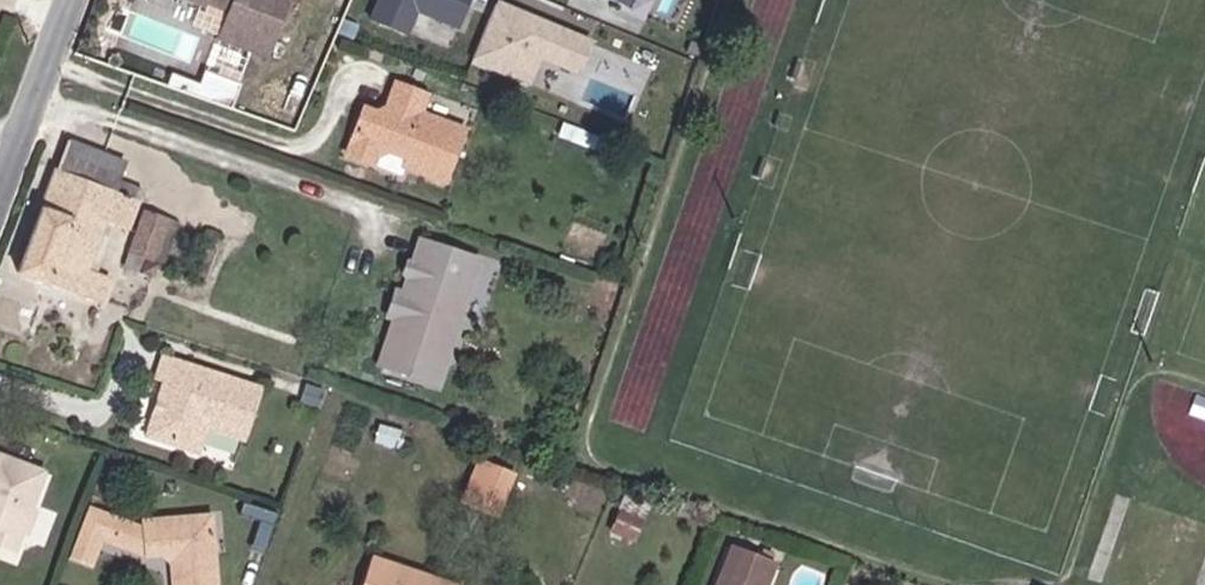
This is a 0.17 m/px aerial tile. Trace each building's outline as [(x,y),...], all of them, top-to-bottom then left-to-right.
[(211,9),(213,4),(234,12),(250,46),(276,55),(296,0),(185,0),(211,9)] [(471,0),(376,0),(367,19),(410,38),(419,16),(457,33),(471,0)] [(593,40),(498,1),(473,62),(530,86),(539,64),(576,79),(593,40)] [(250,46),(234,12),(225,37),(250,46)] [(449,184),(470,132),(426,115),(432,98),(400,86),(392,105),(376,115),(369,112),(352,159),(407,178),(410,169),(449,184)] [(602,141),(569,128),(564,139),(598,152),(602,141)] [(106,228),(112,230),(115,222),(136,229),(145,202),(143,201),(121,193),(125,182),(131,166),(77,145),(29,276),(104,304),(112,281),(89,272),(106,228)] [(121,193),(143,201),(147,190),(125,182),(121,193)] [(157,262),(152,259),(168,216),(154,210),(137,255),(142,258),(138,271),(153,276),(157,262)] [(451,359),(442,356),(454,316),(465,320),(483,262),(423,241),(418,257),(408,260),(404,272),(410,281),(406,293),(405,295),(412,307),(410,313),(399,318),(384,365),(443,384),(451,359)] [(399,318),(410,313),(412,307),(405,295),(406,293),(391,289),(383,313),(399,318)] [(442,356),(451,359),(465,320),(454,316),(442,356)] [(209,437),(246,450),(272,386),(176,352),(162,390),(174,395),(168,412),(175,415),(172,424),(162,429),(155,448),(198,464),(209,437)] [(18,562),(49,478),(0,459),(0,537),(1,537),(0,539),(0,555),(18,562)] [(469,501),(500,515),(517,475),(487,462),(469,501)] [(622,498),(613,531),(641,538),(649,505),(622,498)] [(213,518),(141,526),(88,505),(67,560),(90,567),(101,541),(141,557),(164,553),(177,567),(180,568),(180,571),(176,571),(178,584),(219,584),(213,518)] [(778,569),(736,551),(722,584),(771,584),(778,569)] [(377,563),(370,584),(444,584),(377,563)]
